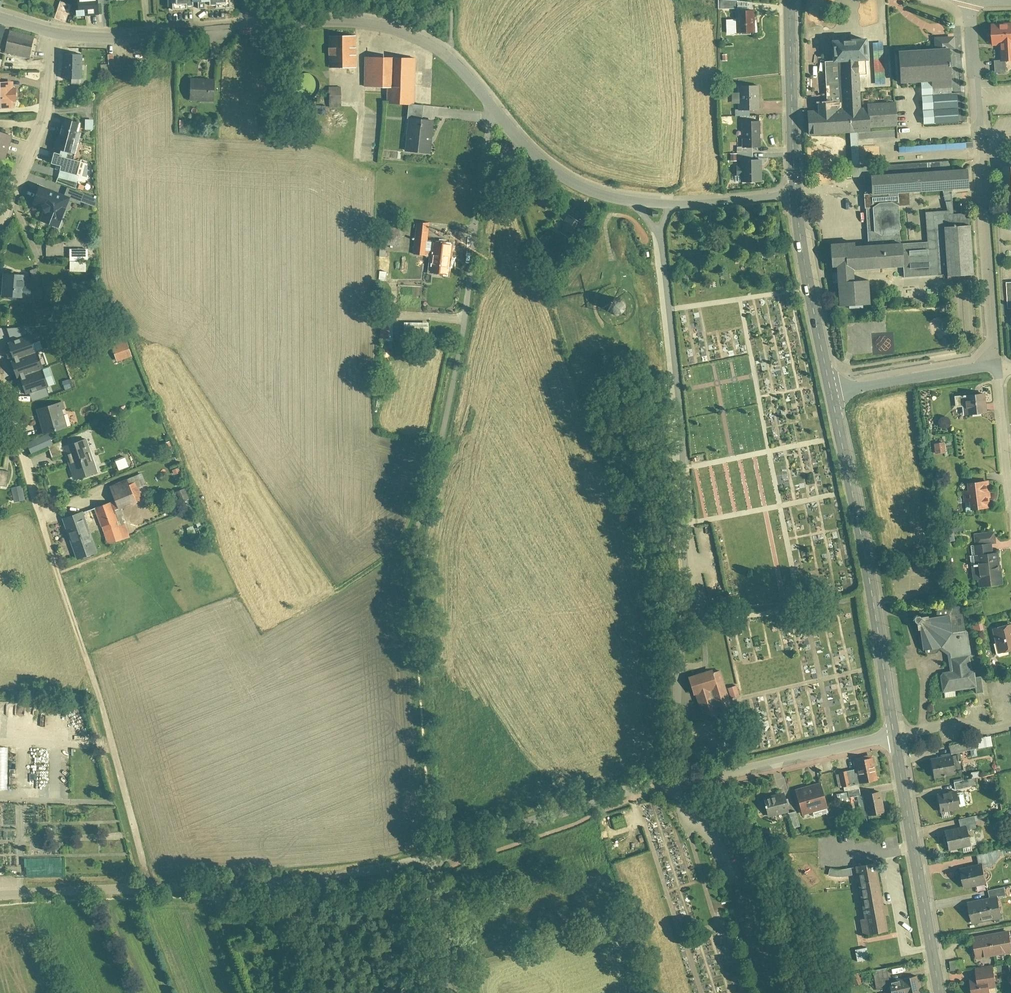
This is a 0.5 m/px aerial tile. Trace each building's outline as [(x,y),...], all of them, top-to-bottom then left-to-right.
[(80,10),(84,10),(84,14),(98,12),(97,0),(79,0),(80,10)] [(177,9),(233,7),(233,0),(177,0),(177,9)] [(53,19),(65,23),(71,6),(59,3),(53,19)] [(755,11),(735,12),(735,34),(757,33),(755,11)] [(992,26),(993,47),(1001,46),(1002,63),(1007,63),(1010,63),(1010,25),(992,26)] [(7,36),(3,51),(28,57),(32,42),(7,36)] [(329,68),(356,69),(356,37),(330,37),(329,68)] [(863,62),(870,61),(869,39),(834,41),(835,63),(829,63),(832,103),(820,104),(820,110),(813,111),(815,136),(855,133),(858,177),(868,176),(869,196),(872,246),(859,247),(859,243),(833,244),(834,269),(839,268),(841,306),(874,304),(872,281),(858,282),(857,271),(906,268),(907,279),(948,277),(976,275),(973,227),(972,213),(964,214),(962,190),(971,190),(970,170),(877,176),(877,167),(863,168),(861,133),(875,132),(875,128),(901,127),(900,102),(866,104),(863,62)] [(952,49),(899,52),(900,84),(920,83),(924,124),(959,122),(952,49)] [(61,56),(61,80),(80,80),(80,56),(61,56)] [(107,57),(108,69),(115,68),(115,56),(107,57)] [(414,106),(415,88),(415,59),(365,58),(364,87),(388,88),(388,105),(414,106)] [(1002,63),(995,64),(995,75),(1008,74),(1007,63),(1002,63)] [(188,80),(188,101),(215,102),(215,80),(188,80)] [(15,103),(14,90),(10,90),(9,84),(0,85),(0,110),(10,110),(10,104),(15,103)] [(738,88),(739,112),(759,111),(759,87),(738,88)] [(322,89),(322,108),(339,108),(339,89),(322,89)] [(412,117),(409,150),(433,152),(436,119),(412,117)] [(54,152),(51,163),(61,165),(60,170),(78,175),(81,161),(74,159),(81,132),(78,132),(80,122),(64,118),(60,137),(58,137),(56,148),(61,149),(60,153),(54,152)] [(760,122),(742,123),(743,149),(761,148),(760,122)] [(2,161),(10,137),(0,134),(0,161),(2,161)] [(759,160),(739,161),(740,184),(760,182),(759,160)] [(37,189),(31,206),(42,210),(37,222),(56,229),(67,201),(37,189)] [(83,196),(67,190),(64,199),(80,205),(83,196)] [(557,235),(558,234),(572,242),(582,226),(568,217),(565,222),(557,218),(550,231),(557,235)] [(432,258),(430,274),(448,276),(451,247),(427,244),(429,226),(417,225),(413,256),(432,258)] [(378,227),(378,248),(400,248),(401,227),(378,227)] [(70,250),(70,272),(86,272),(86,250),(70,250)] [(36,268),(29,271),(34,281),(40,278),(36,268)] [(2,274),(1,297),(21,298),(21,297),(31,297),(32,284),(22,283),(23,276),(2,274)] [(625,310),(626,307),(626,304),(625,301),(623,299),(620,298),(617,297),(614,297),(612,299),(610,301),(608,303),(608,306),(609,309),(610,312),(612,314),(615,315),(618,315),(621,314),(623,313),(625,310)] [(33,301),(33,311),(47,311),(47,301),(33,301)] [(22,376),(31,401),(52,394),(46,377),(51,376),(48,366),(43,368),(38,352),(42,350),(39,340),(35,342),(28,323),(7,330),(16,358),(12,359),(18,377),(22,376)] [(405,327),(405,340),(428,340),(429,327),(405,327)] [(109,347),(116,362),(129,356),(123,341),(109,347)] [(964,417),(988,414),(985,391),(961,394),(964,417)] [(36,410),(42,434),(69,426),(63,403),(36,410)] [(48,435),(26,444),(30,454),(52,445),(48,435)] [(52,460),(65,455),(75,480),(96,472),(84,440),(64,447),(62,444),(48,449),(52,460)] [(169,441),(161,444),(165,452),(172,448),(169,441)] [(115,460),(117,467),(127,464),(125,457),(115,460)] [(178,468),(172,470),(175,479),(181,476),(178,468)] [(6,487),(8,473),(0,471),(0,486),(6,487)] [(148,490),(141,474),(127,480),(135,496),(148,490)] [(109,487),(117,509),(135,502),(127,481),(109,487)] [(969,512),(990,509),(987,482),(966,485),(969,512)] [(22,488),(12,489),(14,503),(24,501),(22,488)] [(184,489),(175,493),(179,503),(188,499),(184,489)] [(121,511),(113,513),(110,504),(94,509),(106,544),(122,539),(130,536),(121,511)] [(82,516),(63,522),(75,560),(94,554),(82,516)] [(981,589),(1003,586),(995,532),(973,535),(981,589)] [(949,651),(952,670),(943,672),(941,675),(942,691),(977,686),(974,670),(972,668),(963,604),(912,609),(910,613),(908,615),(911,620),(916,624),(922,649),(927,651),(937,650),(942,647),(949,651)] [(998,655),(1010,651),(1010,626),(992,629),(998,655)] [(709,670),(687,677),(700,720),(733,711),(730,701),(720,667),(709,670)] [(8,791),(9,749),(0,749),(0,791),(8,791)] [(855,760),(859,781),(875,777),(871,757),(855,760)] [(930,762),(933,777),(955,773),(952,757),(930,762)] [(839,771),(842,785),(849,784),(846,770),(839,771)] [(802,813),(827,806),(821,781),(795,788),(802,813)] [(863,794),(866,812),(881,809),(878,791),(863,794)] [(937,794),(940,811),(960,808),(957,791),(937,794)] [(763,797),(767,816),(788,811),(785,792),(763,797)] [(789,813),(792,827),(800,826),(796,811),(789,813)] [(944,831),(947,849),(970,845),(967,826),(944,831)] [(855,866),(866,933),(887,929),(885,915),(888,914),(887,904),(883,904),(875,862),(855,866)] [(961,872),(963,887),(987,881),(984,867),(961,872)] [(968,905),(972,923),(1003,917),(999,899),(968,905)] [(972,938),(975,958),(1010,952),(1010,943),(1009,932),(972,938)] [(873,970),(876,987),(890,985),(889,981),(887,968),(873,970)] [(971,992),(989,992),(988,987),(997,986),(995,970),(975,973),(977,982),(969,983),(971,992)] [(891,992),(920,992),(921,992),(918,975),(889,981),(890,985),(891,992)]
